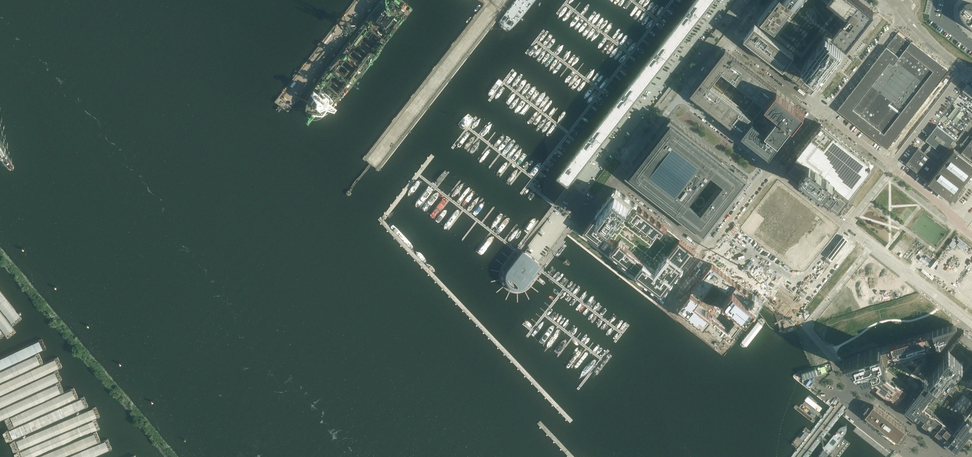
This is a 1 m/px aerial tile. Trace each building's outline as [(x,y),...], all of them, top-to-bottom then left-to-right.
[(712,0),(695,0),(559,174),(569,182),(712,0)] [(775,32),(798,3),(795,0),(774,0),(759,19),(775,32)] [(847,45),(874,11),(859,0),(829,0),(847,14),(832,33),(847,45)] [(970,3),(968,3),(966,3),(963,4),(961,5),(960,7),(959,9),(959,12),(959,14),(960,16),(961,19),(962,21),(964,23),(965,25),(967,26),(968,28),(970,30),(971,31),(971,3),(970,3)] [(794,54),(755,24),(745,37),(784,68),(792,58),(794,54)] [(905,47),(909,42),(897,33),(887,46),(899,55),(905,47)] [(820,80),(844,49),(826,36),(802,67),(792,58),(784,68),(812,90),(820,80)] [(911,66),(923,50),(911,41),(899,57),(911,66)] [(919,72),(911,66),(899,57),(887,47),(874,62),(907,87),(912,80),(919,72)] [(727,123),(742,134),(754,118),(745,111),(730,99),(741,86),(756,98),(765,105),(777,89),(725,49),(691,94),(727,123)] [(919,72),(931,56),(923,50),(911,66),(919,72)] [(933,71),(939,63),(931,56),(919,72),(927,79),(933,71)] [(907,87),(874,62),(868,71),(893,90),(900,96),(907,87)] [(942,78),(949,70),(939,63),(933,71),(942,78)] [(874,114),(893,90),(868,71),(849,94),(865,107),(874,114)] [(936,86),(942,78),(933,71),(927,79),(936,86)] [(936,86),(927,79),(919,72),(912,80),(930,94),(936,86)] [(930,94),(912,80),(907,87),(924,101),(930,94)] [(966,94),(971,88),(967,85),(963,91),(966,94)] [(924,101),(907,87),(900,96),(918,109),(924,101)] [(805,111),(777,89),(765,105),(754,118),(742,134),(770,155),(770,156),(780,143),(779,142),(793,125),(794,126),(805,111)] [(899,133),(918,109),(900,96),(893,90),(874,114),(882,120),(899,133)] [(962,92),(953,103),(971,118),(971,100),(962,92)] [(865,107),(849,94),(843,102),(852,108),(860,114),(865,107)] [(745,111),(754,118),(765,105),(756,98),(745,111)] [(846,116),(852,108),(843,102),(837,110),(846,116)] [(862,129),(874,114),(865,107),(860,114),(853,122),(862,129)] [(951,120),(959,110),(955,107),(948,117),(951,120)] [(853,122),(860,114),(852,108),(846,116),(853,122)] [(956,123),(964,113),(960,111),(952,120),(956,123)] [(870,136),(876,128),(882,120),(874,114),(862,129),(870,136)] [(729,165),(671,119),(627,175),(653,195),(654,195),(666,205),(665,205),(704,235),(715,221),(748,179),(729,165)] [(899,133),(882,120),(876,128),(884,133),(893,141),(899,133)] [(957,132),(950,127),(949,129),(940,123),(939,125),(954,137),(957,132)] [(797,154),(797,155),(849,196),(850,195),(849,195),(851,193),(852,193),(852,192),(851,192),(854,189),(854,190),(854,189),(855,189),(855,188),(857,185),(857,186),(857,185),(858,185),(858,184),(860,181),(860,182),(860,181),(861,181),(861,180),(863,177),(863,178),(863,177),(864,177),(864,176),(866,174),(866,173),(867,174),(867,173),(867,172),(869,170),(869,169),(870,170),(870,169),(870,168),(872,165),(873,166),(873,165),(873,164),(872,164),(869,162),(869,161),(868,161),(865,159),(865,158),(864,158),(863,157),(862,156),(860,155),(860,154),(859,154),(857,153),(857,152),(858,152),(857,152),(856,152),(854,151),(855,150),(854,150),(854,149),(853,150),(851,148),(851,147),(850,146),(850,147),(850,146),(849,147),(847,144),(846,143),(845,143),(843,141),(842,141),(843,141),(842,140),(841,140),(838,138),(839,138),(838,137),(837,137),(834,135),(835,135),(834,134),(833,133),(833,134),(830,132),(830,131),(830,130),(829,131),(829,130),(829,131),(826,128),(825,127),(822,125),(822,124),(821,124),(821,125),(819,128),(818,128),(817,129),(818,129),(817,129),(818,129),(816,132),(815,132),(814,133),(815,133),(814,133),(815,133),(812,136),(811,137),(809,140),(808,141),(806,144),(805,145),(804,147),(803,148),(802,148),(802,149),(803,149),(802,149),(803,149),(801,152),(801,151),(800,152),(800,151),(799,152),(800,152),(799,153),(798,154),(797,154)] [(943,153),(954,138),(937,125),(925,140),(943,153)] [(878,141),(884,133),(876,128),(870,136),(878,141)] [(887,149),(893,141),(884,133),(878,141),(887,149)] [(969,133),(960,145),(964,148),(961,153),(971,161),(971,135),(969,133)] [(942,154),(930,144),(924,152),(936,161),(942,154)] [(930,157),(918,148),(914,153),(920,158),(926,162),(930,157)] [(971,172),(971,163),(954,149),(929,181),(955,202),(966,188),(964,186),(967,181),(965,180),(971,172)] [(912,168),(920,158),(914,153),(906,163),(912,168)] [(797,155),(786,168),(786,169),(799,178),(800,179),(802,181),(803,181),(806,183),(806,184),(808,186),(808,185),(812,188),(811,188),(814,190),(817,192),(817,193),(820,194),(821,195),(822,196),(824,197),(824,198),(825,198),(827,200),(830,202),(829,202),(830,203),(830,202),(833,204),(832,204),(833,205),(835,206),(835,207),(836,207),(838,208),(838,209),(839,209),(841,207),(841,206),(843,204),(843,203),(845,201),(845,202),(847,198),(849,196),(797,155)] [(924,177),(936,162),(930,157),(926,162),(918,173),(924,177)] [(918,173),(926,162),(920,158),(912,168),(918,173)] [(775,183),(740,227),(762,245),(772,232),(798,253),(811,236),(807,233),(810,230),(810,231),(812,229),(815,231),(823,221),(775,183)] [(616,189),(583,231),(599,243),(606,234),(607,235),(608,233),(611,235),(602,246),(605,248),(614,237),(619,241),(610,252),(663,293),(695,251),(616,189)] [(525,251),(510,270),(509,273),(508,276),(509,279),(510,282),(511,282),(513,284),(516,284),(516,285),(519,284),(522,283),(524,281),(528,276),(539,262),(525,251)] [(712,264),(679,306),(722,339),(725,335),(731,339),(760,302),(712,264)] [(893,308),(917,301),(916,295),(882,304),(886,318),(895,316),(893,308)] [(957,324),(843,358),(898,401),(906,391),(885,375),(889,372),(887,364),(900,360),(938,349),(957,325),(957,324)] [(960,442),(963,438),(965,435),(965,436),(966,435),(965,435),(969,431),(971,427),(971,337),(970,335),(969,334),(968,333),(968,334),(964,331),(965,331),(964,330),(958,337),(958,338),(949,349),(928,376),(924,382),(923,382),(920,386),(917,390),(917,391),(914,395),(913,395),(911,398),(911,397),(911,398),(908,402),(905,406),(904,406),(905,406),(904,407),(905,407),(906,408),(909,410),(913,413),(913,414),(913,413),(917,416),(917,417),(918,417),(921,419),(922,420),(921,420),(922,420),(926,423),(926,424),(926,423),(930,426),(930,427),(931,427),(935,430),(934,430),(935,430),(939,433),(939,434),(940,434),(943,437),(947,440),(956,447),(960,442)] [(939,433),(935,430),(934,430),(935,430),(931,427),(930,427),(930,426),(926,423),(926,424),(926,423),(922,420),(921,420),(922,420),(921,419),(918,417),(917,417),(917,416),(913,413),(913,414),(913,413),(909,410),(906,408),(905,407),(904,407),(905,406),(904,406),(905,406),(908,402),(911,398),(911,397),(911,398),(913,395),(914,395),(917,391),(917,390),(920,386),(923,382),(924,382),(922,380),(915,389),(914,389),(909,396),(910,396),(901,408),(937,436),(939,434),(939,433)] [(906,430),(873,405),(872,407),(869,405),(864,411),(867,413),(865,415),(897,440),(898,440),(901,442),(908,433),(905,431),(906,430)] [(787,454),(787,455),(788,455),(789,455),(790,454),(791,453),(792,453),(793,452),(794,451),(795,450),(796,449),(797,448),(798,447),(812,429),(816,423),(816,422),(816,421),(816,420),(817,419),(817,418),(817,417),(816,418),(815,418),(814,418),(813,419),(812,420),(811,420),(810,421),(805,425),(793,442),(792,443),(791,444),(790,445),(790,447),(789,448),(788,449),(788,451),(787,452),(787,454)] [(838,428),(820,452),(820,453),(819,454),(819,455),(818,456),(825,456),(826,456),(845,433),(847,428),(846,423),(842,425),(838,428)] [(963,444),(960,442),(956,447),(947,440),(943,444),(955,454),(963,444)]
